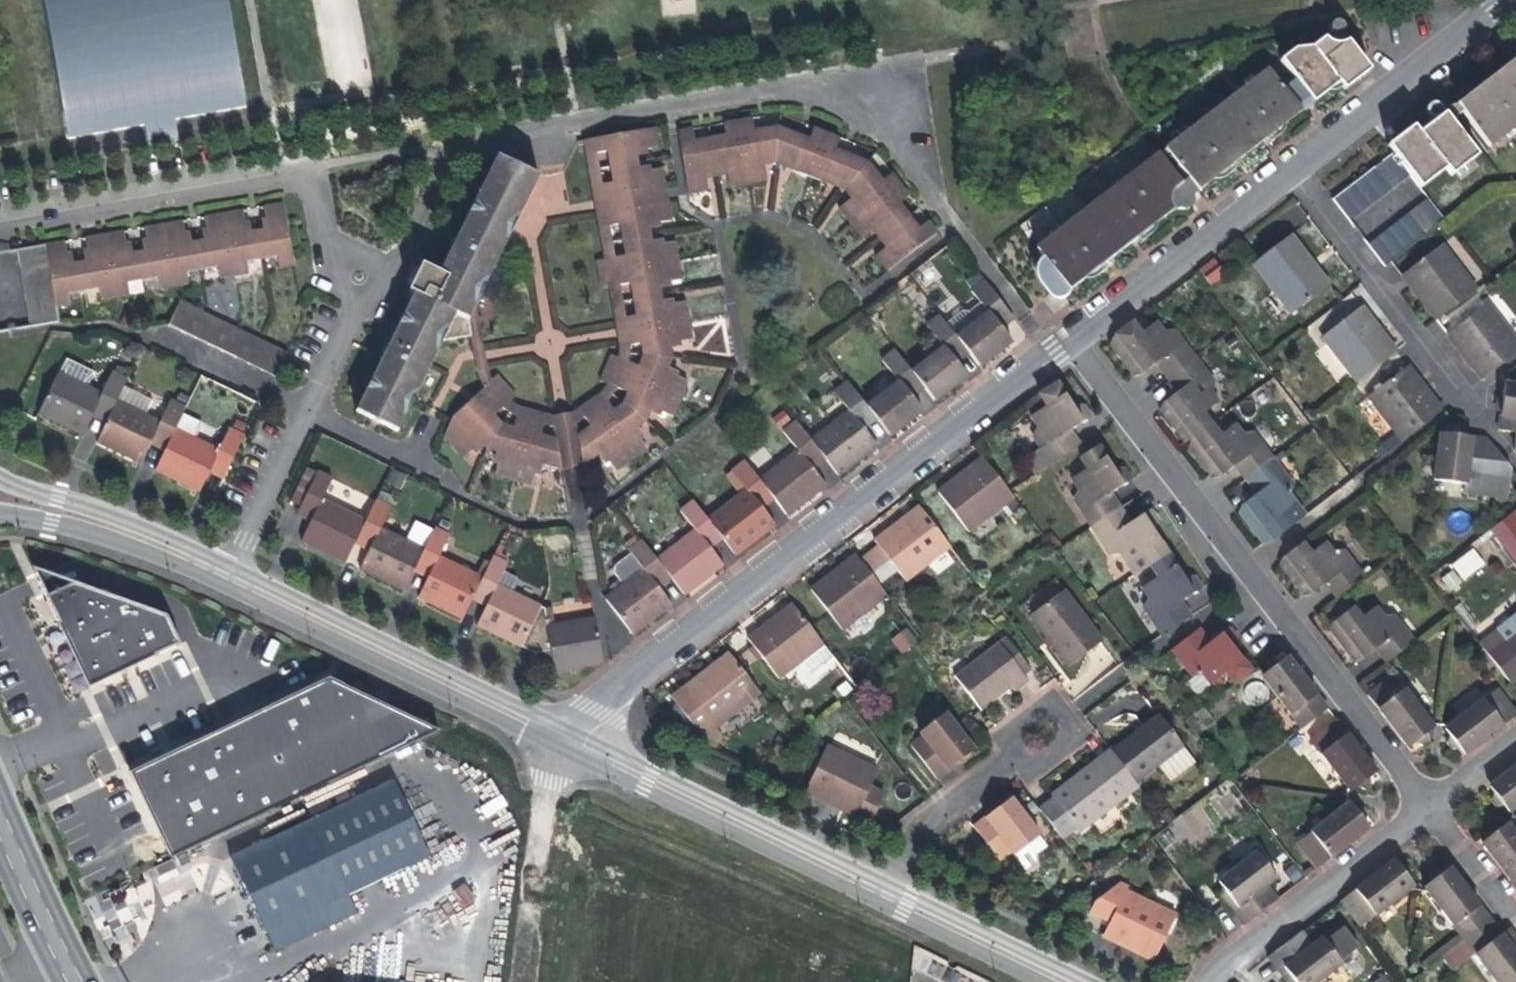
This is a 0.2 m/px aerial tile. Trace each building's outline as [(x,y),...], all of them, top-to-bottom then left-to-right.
[(69,140),(145,127),(174,122),(245,110),(226,0),(45,0),(69,140)] [(1331,29),(1333,32),(1336,34),(1340,35),(1343,33),(1345,31),(1346,27),(1345,24),(1343,21),(1339,20),(1336,21),(1333,22),(1331,25),(1331,29)] [(1336,34),(1333,32),(1313,47),(1341,81),(1347,88),(1358,80),(1370,70),(1343,33),(1340,35),(1336,34)] [(1296,49),(1282,60),(1315,101),(1326,92),(1341,81),(1313,47),(1296,49)] [(1515,127),(1515,58),(1508,64),(1483,84),(1457,104),(1491,147),(1515,127)] [(1303,110),(1315,101),(1282,60),(1269,69),(1303,110)] [(1303,110),(1269,69),(1224,104),(1163,151),(1195,194),(1201,190),(1211,181),(1224,172),(1238,160),(1254,148),(1277,131),(1303,110)] [(1432,123),(1420,133),(1446,167),(1452,174),(1477,155),(1445,113),(1432,123)] [(764,157),(779,155),(781,126),(755,130),(753,118),(727,122),(729,134),(717,136),(696,140),(694,127),(680,129),(690,192),(709,190),(705,166),(728,163),(732,185),(767,179),(764,157)] [(176,131),(174,122),(145,127),(149,147),(178,142),(176,131)] [(575,409),(575,411),(585,465),(605,451),(618,470),(648,449),(635,431),(649,421),(655,407),(676,416),(691,381),(669,372),(675,360),(672,343),(693,339),(687,303),(665,306),(661,283),(683,280),(676,241),(655,245),(651,222),(672,219),(663,168),(642,171),(638,147),(659,144),(656,126),(583,139),(605,259),(598,260),(603,287),(609,286),(621,354),(618,362),(609,358),(602,376),(610,380),(606,388),(575,409)] [(830,176),(849,183),(870,160),(837,148),(841,137),(832,133),(816,126),(811,138),(781,126),(779,155),(797,162),(795,168),(828,182),(830,176)] [(1389,145),(1394,151),(1412,174),(1421,186),(1446,167),(1420,133),(1414,126),(1402,135),(1389,145)] [(1195,194),(1163,151),(1098,201),(1037,248),(1046,260),(1070,290),(1087,278),(1110,260),(1126,247),(1141,235),(1158,223),(1174,210),(1185,201),(1195,194)] [(1412,174),(1394,151),(1361,177),(1334,198),(1351,220),(1412,174)] [(440,273),(427,298),(457,313),(469,319),(539,176),(498,156),(468,218),(440,273)] [(885,179),(870,160),(849,183),(857,193),(841,206),(864,236),(875,229),(887,245),(878,253),(879,255),(889,269),(938,231),(930,219),(921,226),(915,218),(902,201),(911,194),(895,172),(885,179)] [(1387,264),(1446,218),(1429,196),(1369,242),(1387,264)] [(66,241),(45,244),(57,306),(73,304),(70,291),(100,286),(103,298),(131,293),(129,281),(159,275),(162,288),(191,283),(188,270),(219,265),(221,278),(249,273),(247,260),(279,254),(281,267),(295,265),(284,202),(265,205),(269,229),(258,231),(247,233),(244,209),(204,216),(208,239),(200,241),(189,243),(184,220),(145,227),(149,250),(140,251),(130,253),(126,230),(86,237),(90,260),(80,262),(70,264),(66,241)] [(1290,314),(1329,284),(1309,257),(1291,234),(1252,264),(1290,314)] [(1435,320),(1476,288),(1442,244),(1401,275),(1419,299),(1435,320)] [(30,327),(57,322),(43,245),(16,250),(30,327)] [(1212,287),(1228,275),(1215,258),(1199,270),(1212,287)] [(1073,293),(1070,290),(1046,260),(1041,268),(1041,275),(1042,278),(1044,283),(1051,293),(1044,298),(1056,313),(1072,300),(1074,297),(1074,296),(1073,293)] [(427,298),(440,273),(423,264),(418,276),(410,290),(416,293),(427,298)] [(990,312),(996,319),(1009,309),(988,282),(975,292),(983,302),(990,312)] [(427,298),(416,293),(386,355),(358,410),(399,431),(457,313),(427,298)] [(275,377),(287,353),(181,301),(169,326),(275,377)] [(983,302),(970,311),(978,322),(990,312),(983,302)] [(1515,352),(1515,341),(1487,303),(1447,334),(1464,357),(1481,379),(1515,352)] [(1355,382),(1396,351),(1380,329),(1362,306),(1321,337),(1355,382)] [(996,319),(1001,326),(1014,316),(1009,309),(996,319)] [(978,322),(970,311),(964,311),(947,323),(958,337),(978,322)] [(996,319),(990,312),(978,322),(958,337),(963,344),(969,351),(981,366),(997,353),(1013,341),(1001,326),(996,319)] [(946,346),(952,353),(963,344),(958,337),(947,323),(941,315),(929,324),(946,346)] [(1142,375),(1155,364),(1184,344),(1174,330),(1164,331),(1156,321),(1142,332),(1134,321),(1114,335),(1132,359),(1125,365),(1133,375),(1142,375)] [(1121,359),(1125,365),(1132,359),(1114,335),(1107,340),(1121,359)] [(952,353),(957,360),(969,351),(963,344),(952,353)] [(1184,344),(1155,364),(1166,378),(1193,356),(1184,344)] [(957,360),(952,353),(946,346),(913,371),(919,378),(922,382),(936,400),(954,387),(969,375),(957,360)] [(901,380),(907,388),(919,378),(913,371),(897,349),(884,359),(901,380)] [(1177,392),(1205,371),(1193,356),(1166,378),(1177,392)] [(1402,441),(1442,410),(1425,388),(1407,365),(1367,396),(1402,441)] [(1205,371),(1177,392),(1164,403),(1161,411),(1169,421),(1176,416),(1193,439),(1213,424),(1205,413),(1218,401),(1211,391),(1214,383),(1205,371)] [(540,462),(563,468),(553,415),(516,404),(513,400),(520,394),(502,373),(456,414),(447,433),(465,454),(483,440),(488,446),(503,451),(496,472),(533,484),(540,462)] [(93,417),(97,408),(103,396),(57,374),(38,414),(64,426),(84,435),(93,417)] [(103,396),(97,408),(111,414),(116,403),(124,387),(126,381),(113,375),(103,396)] [(922,382),(919,378),(907,388),(910,392),(922,382)] [(910,392),(907,388),(901,380),(869,405),(874,411),(880,419),(892,435),(909,421),(924,410),(910,392)] [(1506,380),(1502,403),(1498,430),(1515,433),(1515,381),(1506,380)] [(851,409),(861,421),(874,411),(869,405),(850,381),(838,391),(851,409)] [(1072,429),(1084,421),(1075,406),(1070,400),(1058,381),(1038,394),(1045,405),(1031,414),(1038,426),(1033,433),(1043,448),(1072,429)] [(124,387),(116,403),(146,417),(153,401),(124,387)] [(161,424),(155,436),(169,442),(174,431),(185,409),(171,402),(161,424)] [(151,445),(155,436),(161,424),(146,417),(116,403),(111,414),(106,423),(97,442),(122,454),(142,463),(151,445)] [(1078,404),(1075,406),(1084,421),(1092,415),(1085,404),(1078,404)] [(97,408),(93,417),(106,423),(111,414),(97,408)] [(867,429),(861,421),(851,409),(812,439),(821,451),(828,459),(840,475),(863,457),(879,444),(867,429)] [(575,411),(553,415),(563,468),(585,465),(575,411)] [(861,421),(867,429),(880,419),(874,411),(861,421)] [(1174,428),(1187,444),(1193,439),(1176,416),(1169,421),(1174,428)] [(799,448),(809,461),(821,451),(812,439),(798,421),(786,431),(799,448)] [(1221,478),(1235,467),(1263,446),(1252,433),(1243,433),(1235,423),(1220,434),(1213,424),(1193,439),(1211,462),(1204,467),(1213,478),(1221,478)] [(1072,429),(1043,448),(1053,463),(1082,444),(1072,429)] [(219,452),(213,464),(228,471),(244,437),(229,430),(219,452)] [(209,473),(213,464),(219,452),(174,431),(169,442),(165,451),(156,470),(180,481),(201,491),(209,473)] [(1464,436),(1438,433),(1432,480),(1467,484),(1468,480),(1482,481),(1487,439),(1464,436)] [(155,436),(151,445),(165,451),(169,442),(155,436)] [(1198,458),(1204,467),(1211,462),(1193,439),(1187,444),(1198,458)] [(1074,498),(1083,512),(1113,493),(1125,485),(1115,470),(1110,463),(1098,446),(1080,458),(1087,469),(1073,478),(1080,489),(1074,498)] [(1263,446),(1235,467),(1245,481),(1273,459),(1263,446)] [(815,469),(809,461),(799,448),(761,478),(770,490),(777,499),(788,514),(809,498),(827,484),(815,469)] [(809,461),(815,469),(828,459),(821,451),(809,461)] [(1015,496),(984,455),(963,471),(939,489),(970,530),(1015,496)] [(1245,481),(1256,495),(1284,474),(1273,459),(1245,481)] [(748,488),(757,500),(770,490),(761,478),(747,460),(734,470),(743,482),(748,488)] [(213,464),(209,473),(223,480),(228,471),(213,464)] [(1119,467),(1115,470),(1125,485),(1133,479),(1125,467),(1119,467)] [(300,505),(315,512),(321,500),(331,479),(318,472),(317,473),(306,468),(290,500),(300,505)] [(729,474),(738,486),(743,482),(734,470),(729,474)] [(388,482),(399,488),(405,476),(393,471),(388,482)] [(1284,474),(1256,495),(1243,505),(1240,513),(1247,523),(1254,518),(1271,542),(1291,526),(1306,515),(1299,505),(1291,495),(1293,485),(1284,474)] [(738,486),(743,492),(748,488),(743,482),(738,486)] [(764,509),(757,500),(748,488),(743,492),(709,518),(718,530),(724,538),(736,554),(757,538),(776,524),(764,509)] [(757,500),(764,509),(777,499),(770,490),(757,500)] [(1122,508),(1113,493),(1083,512),(1093,527),(1122,508)] [(321,500),(315,512),(311,520),(302,539),(326,550),(347,561),(355,543),(360,533),(366,521),(321,500)] [(360,533),(374,540),(380,528),(390,507),(376,500),(366,521),(360,533)] [(696,528),(705,540),(718,530),(709,518),(695,500),(682,510),(696,528)] [(876,538),(879,543),(890,556),(907,578),(952,544),(921,503),(901,519),(876,538)] [(315,512),(300,505),(296,513),(311,520),(315,512)] [(1093,527),(1101,540),(1131,522),(1122,508),(1093,527)] [(1144,514),(1154,529),(1158,526),(1160,521),(1152,509),(1144,514)] [(1144,514),(1131,522),(1101,540),(1110,555),(1121,555),(1135,577),(1151,566),(1170,554),(1159,537),(1154,529),(1144,514)] [(1508,514),(1487,530),(1503,551),(1515,541),(1515,524),(1508,514)] [(1254,518),(1247,523),(1255,532),(1263,543),(1271,542),(1254,518)] [(406,540),(424,549),(434,529),(416,520),(406,540)] [(380,528),(374,540),(369,550),(361,567),(383,577),(405,588),(413,571),(418,561),(424,549),(406,540),(380,528)] [(418,561),(433,568),(439,556),(449,535),(434,528),(434,529),(424,549),(418,561)] [(711,548),(705,540),(696,528),(657,558),(667,569),(673,578),(685,594),(708,576),(724,564),(711,548)] [(705,540),(711,548),(724,538),(718,530),(705,540)] [(374,540),(360,533),(355,543),(369,550),(374,540)] [(645,567),(654,579),(667,569),(657,558),(643,539),(630,549),(633,552),(645,567)] [(1310,595),(1325,585),(1353,563),(1344,551),(1333,551),(1327,541),(1312,552),(1303,541),(1283,556),(1300,580),(1295,584),(1304,595),(1310,595)] [(890,556),(879,543),(861,557),(871,571),(890,556)] [(1474,548),(1451,564),(1463,581),(1486,565),(1474,548)] [(615,571),(625,583),(645,567),(633,552),(616,565),(615,571)] [(888,593),(871,571),(861,557),(857,553),(835,570),(813,587),(843,627),(888,593)] [(1154,620),(1183,601),(1195,593),(1185,578),(1180,570),(1170,554),(1151,566),(1158,577),(1142,587),(1150,600),(1145,606),(1154,620)] [(439,556),(433,568),(428,578),(420,595),(442,605),(465,616),(473,600),(478,590),(484,578),(439,556)] [(478,590),(492,597),(498,584),(504,571),(508,563),(494,556),(484,578),(478,590)] [(1287,574),(1295,584),(1300,580),(1283,556),(1279,564),(1287,574)] [(433,568),(418,561),(413,571),(428,578),(433,568)] [(1353,563),(1325,585),(1336,599),(1364,578),(1353,563)] [(654,579),(645,567),(625,583),(606,597),(634,633),(655,617),(672,603),(660,587),(654,579)] [(45,597),(74,583),(31,568),(45,597)] [(654,579),(660,587),(673,578),(667,569),(654,579)] [(518,578),(504,571),(498,584),(514,592),(519,582),(518,578)] [(1188,576),(1185,578),(1195,593),(1203,588),(1195,576),(1188,576)] [(88,688),(179,646),(166,617),(74,583),(45,597),(66,643),(88,688)] [(514,592),(498,584),(492,597),(487,607),(479,623),(500,633),(523,644),(542,606),(514,592)] [(492,597),(478,590),(473,600),(487,607),(492,597)] [(1088,653),(1104,641),(1065,590),(1030,616),(1069,667),(1088,653)] [(1192,616),(1183,601),(1154,620),(1164,635),(1192,616)] [(802,659),(825,642),(794,602),(772,619),(749,637),(780,677),(802,659)] [(538,651),(552,649),(548,626),(545,607),(542,606),(523,644),(538,651)] [(1375,650),(1403,628),(1394,617),(1385,617),(1377,607),(1362,617),(1353,606),(1334,621),(1352,644),(1346,649),(1356,661),(1362,660),(1375,650)] [(1515,632),(1515,614),(1496,629),(1505,641),(1515,632)] [(597,618),(548,626),(552,649),(555,669),(581,665),(604,661),(597,618)] [(1340,641),(1346,649),(1352,644),(1334,621),(1330,628),(1340,641)] [(1230,627),(1221,633),(1233,647),(1237,645),(1239,639),(1230,627)] [(1233,647),(1221,633),(1211,641),(1201,628),(1175,649),(1196,676),(1202,672),(1212,684),(1220,678),(1226,673),(1234,684),(1251,671),(1239,655),(1233,647)] [(1403,628),(1375,650),(1386,663),(1413,641),(1403,628)] [(910,629),(892,635),(897,652),(915,646),(910,629)] [(1505,641),(1496,629),(1479,642),(1511,684),(1515,681),(1515,656),(1505,641)] [(1505,641),(1515,656),(1515,632),(1505,641)] [(1003,692),(1011,685),(1016,691),(1028,681),(1023,675),(1029,670),(1005,638),(956,676),(981,709),(1003,692)] [(834,654),(825,642),(802,659),(811,671),(834,654)] [(673,695),(679,703),(700,729),(704,735),(762,691),(731,651),(704,671),(673,695)] [(1268,668),(1270,670),(1281,662),(1279,660),(1272,656),(1266,660),(1268,668)] [(1263,676),(1290,713),(1316,693),(1302,676),(1288,657),(1281,662),(1270,670),(1263,676)] [(1198,695),(1212,684),(1202,672),(1196,676),(1188,683),(1198,695)] [(1415,740),(1426,732),(1434,726),(1394,674),(1368,694),(1385,716),(1408,746),(1415,740)] [(1220,678),(1212,684),(1215,688),(1223,682),(1220,678)] [(170,859),(438,732),(327,679),(293,695),(128,773),(152,823),(170,859)] [(837,688),(842,696),(854,686),(849,679),(837,688)] [(1461,745),(1468,753),(1491,735),(1515,715),(1515,712),(1497,688),(1447,727),(1454,736),(1461,745)] [(1316,693),(1290,713),(1303,729),(1328,710),(1316,693)] [(695,738),(700,729),(679,703),(668,724),(695,738)] [(958,763),(977,749),(948,712),(919,734),(921,737),(912,745),(937,778),(958,763)] [(1159,766),(1184,747),(1160,716),(1136,734),(1113,752),(1137,782),(1159,766)] [(1351,790),(1357,785),(1368,777),(1376,771),(1355,744),(1336,720),(1312,739),(1351,790)] [(1426,732),(1415,740),(1418,743),(1423,745),(1429,740),(1426,732)] [(1456,750),(1461,745),(1454,736),(1448,740),(1447,744),(1451,750),(1456,750)] [(857,816),(872,787),(880,770),(828,744),(805,791),(832,804),(857,816)] [(1184,747),(1159,766),(1171,782),(1196,763),(1184,747)] [(1052,793),(1054,796),(1078,827),(1081,831),(1140,786),(1137,782),(1113,752),(1093,767),(1081,776),(1079,773),(1052,793)] [(1512,769),(1492,784),(1500,794),(1506,802),(1512,810),(1515,807),(1515,766),(1512,769)] [(1371,781),(1368,777),(1357,785),(1361,789),(1365,790),(1371,785),(1371,781)] [(394,780),(230,857),(253,905),(266,933),(347,895),(430,856),(394,780)] [(886,794),(872,787),(857,816),(872,823),(886,794)] [(1506,802),(1500,794),(1492,800),(1497,808),(1506,802)] [(1000,860),(1013,850),(1016,854),(1029,844),(1041,835),(1042,834),(1013,796),(994,811),(974,826),(1000,860)] [(1078,827),(1054,796),(1039,808),(1062,839),(1078,827)] [(1361,823),(1353,812),(1347,804),(1298,842),(1318,868),(1348,845),(1367,830),(1361,823)] [(1353,812),(1361,823),(1367,817),(1367,814),(1363,808),(1357,809),(1353,812)] [(1171,809),(1162,815),(1169,824),(1177,817),(1171,809)] [(1490,835),(1493,839),(1503,831),(1499,825),(1494,824),(1489,828),(1490,835)] [(1503,831),(1493,839),(1484,846),(1505,873),(1515,888),(1515,834),(1510,826),(1503,831)] [(1049,844),(1041,835),(1029,844),(1036,854),(1049,844)] [(1036,854),(1029,844),(1016,854),(1027,868),(1037,861),(1036,854)] [(1220,895),(1226,903),(1235,896),(1252,918),(1268,906),(1278,898),(1268,885),(1277,879),(1257,853),(1219,882),(1225,891),(1220,895)] [(150,868),(161,903),(187,894),(176,860),(150,868)] [(1413,888),(1406,879),(1399,869),(1392,861),(1368,881),(1342,901),(1362,927),(1413,888)] [(1399,869),(1406,879),(1411,876),(1413,871),(1409,866),(1404,866),(1399,869)] [(1453,870),(1445,876),(1435,884),(1427,889),(1466,940),(1491,920),(1469,892),(1453,870)] [(1435,884),(1445,876),(1442,872),(1435,871),(1432,873),(1432,880),(1435,884)] [(1110,922),(1126,890),(1129,885),(1121,881),(1091,912),(1110,922)] [(467,883),(450,890),(458,909),(475,902),(467,883)] [(107,939),(130,939),(130,921),(144,921),(144,886),(125,885),(125,898),(107,898),(107,939)] [(1177,915),(1126,890),(1110,922),(1104,936),(1132,950),(1155,961),(1177,915)] [(356,913),(347,895),(266,933),(275,952),(356,913)] [(1243,925),(1252,918),(1235,896),(1226,903),(1243,925)] [(1491,920),(1466,940),(1476,953),(1498,981),(1515,981),(1515,935),(1508,942),(1501,933),(1491,920)] [(1324,941),(1340,961),(1357,947),(1342,927),(1324,941)] [(1501,933),(1508,942),(1515,935),(1515,934),(1513,931),(1510,927),(1501,933)] [(1340,961),(1324,941),(1322,937),(1313,944),(1302,931),(1287,943),(1276,951),(1293,973),(1286,979),(1288,981),(1318,981),(1342,964),(1340,961)] [(1454,970),(1476,953),(1466,940),(1444,957),(1454,970)] [(1268,957),(1286,979),(1293,973),(1276,951),(1268,957)]
